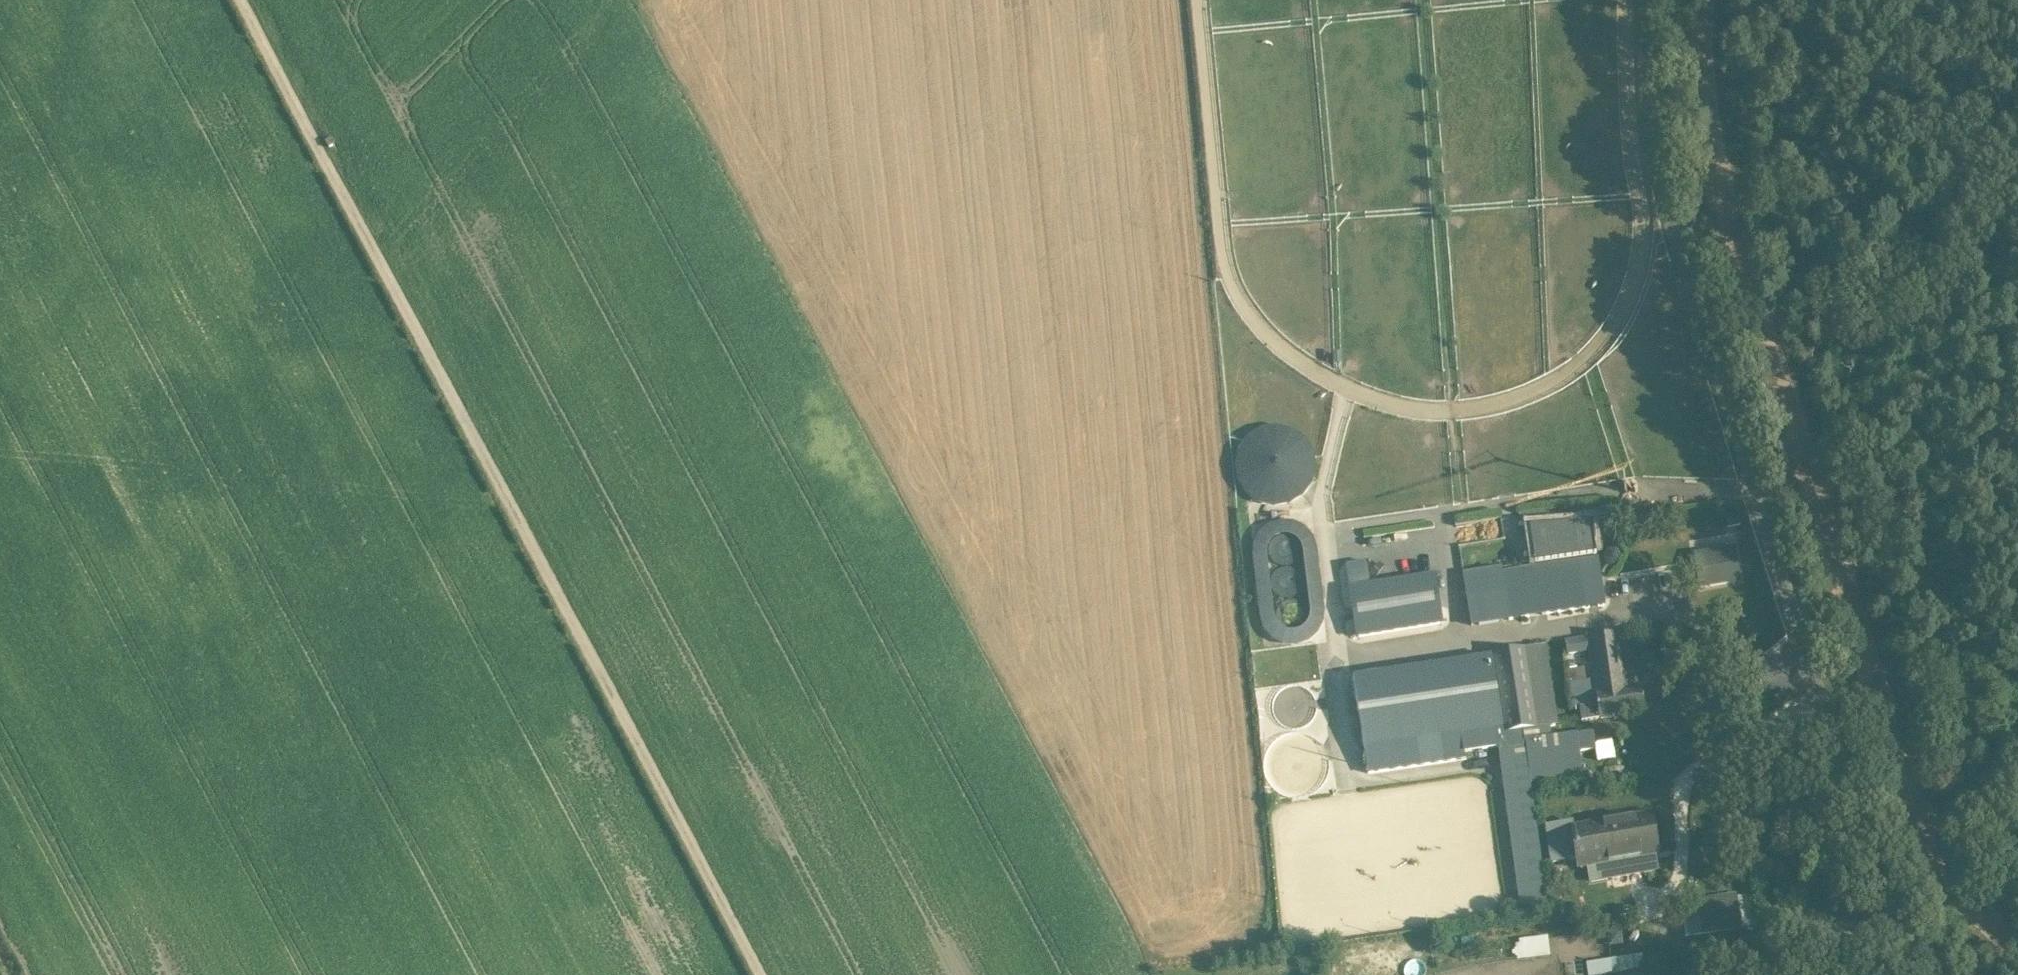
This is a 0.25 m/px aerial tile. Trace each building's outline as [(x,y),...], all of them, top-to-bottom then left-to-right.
[(1309,432),(1235,435),(1239,504),(1313,500),(1309,432)] [(1265,519),(1251,521),(1266,650),(1280,649),(1265,519)] [(1463,540),(1491,537),(1490,522),(1472,524),(1473,531),(1462,532),(1463,540)] [(1730,566),(1697,571),(1701,591),(1733,586),(1730,566)] [(1346,585),(1352,637),(1444,626),(1441,599),(1438,574),(1346,585)] [(1579,582),(1525,590),(1529,618),(1583,609),(1579,582)] [(1463,590),(1469,626),(1509,619),(1503,583),(1463,590)] [(1632,633),(1587,640),(1594,686),(1612,683),(1611,679),(1638,675),(1632,633)] [(1550,646),(1534,648),(1545,718),(1561,715),(1560,711),(1550,646)] [(1493,658),(1504,729),(1505,735),(1507,735),(1547,728),(1545,718),(1534,648),(1493,655),(1493,658)] [(1493,658),(1353,679),(1367,770),(1464,756),(1464,755),(1505,749),(1502,736),(1483,739),(1482,733),(1504,729),(1493,658)] [(1638,675),(1611,679),(1612,683),(1594,686),(1597,706),(1599,720),(1645,713),(1642,688),(1640,689),(1638,675)] [(1560,711),(1561,715),(1562,726),(1599,720),(1597,706),(1560,711)] [(1547,728),(1507,735),(1509,747),(1549,741),(1547,728)] [(1651,817),(1619,823),(1625,861),(1657,855),(1651,817)] [(1619,823),(1573,831),(1579,869),(1625,861),(1619,823)] [(1737,903),(1697,907),(1702,937),(1741,931),(1737,903)] [(1550,955),(1547,935),(1514,940),(1517,960),(1550,955)] [(1585,963),(1587,974),(1599,974),(1638,969),(1636,955),(1585,963)]
